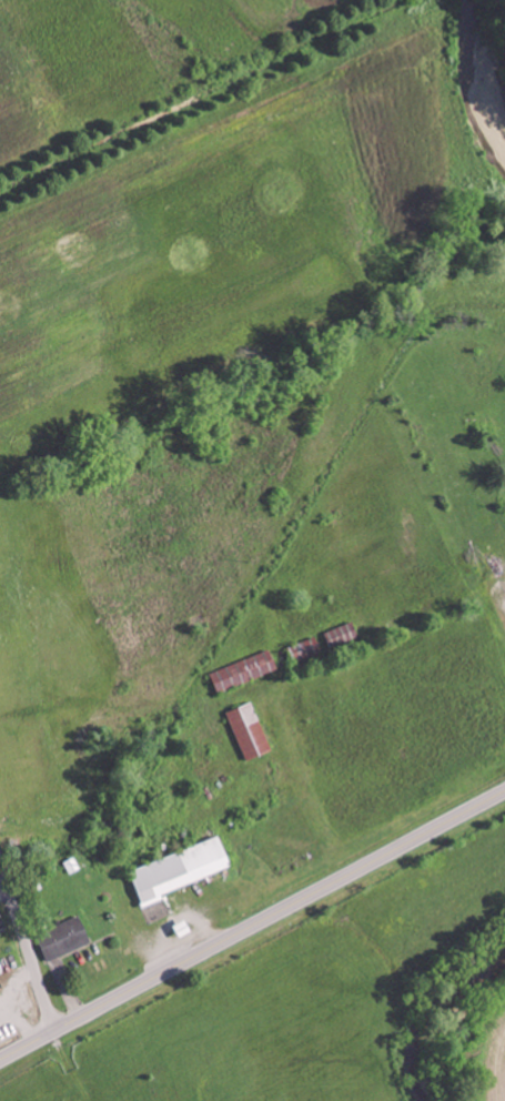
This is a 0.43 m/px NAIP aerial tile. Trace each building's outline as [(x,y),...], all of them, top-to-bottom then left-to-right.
[(327,634),(334,650),(362,639),(356,623),(327,634)] [(293,646),(298,664),(326,655),(320,638),(293,646)] [(213,674),(221,695),(281,671),(273,650),(213,674)] [(249,762),(275,751),(255,703),(229,714),(249,762)] [(235,871),(224,839),(131,871),(142,904),(235,871)] [(93,945),(83,918),(38,935),(48,962),(93,945)]
